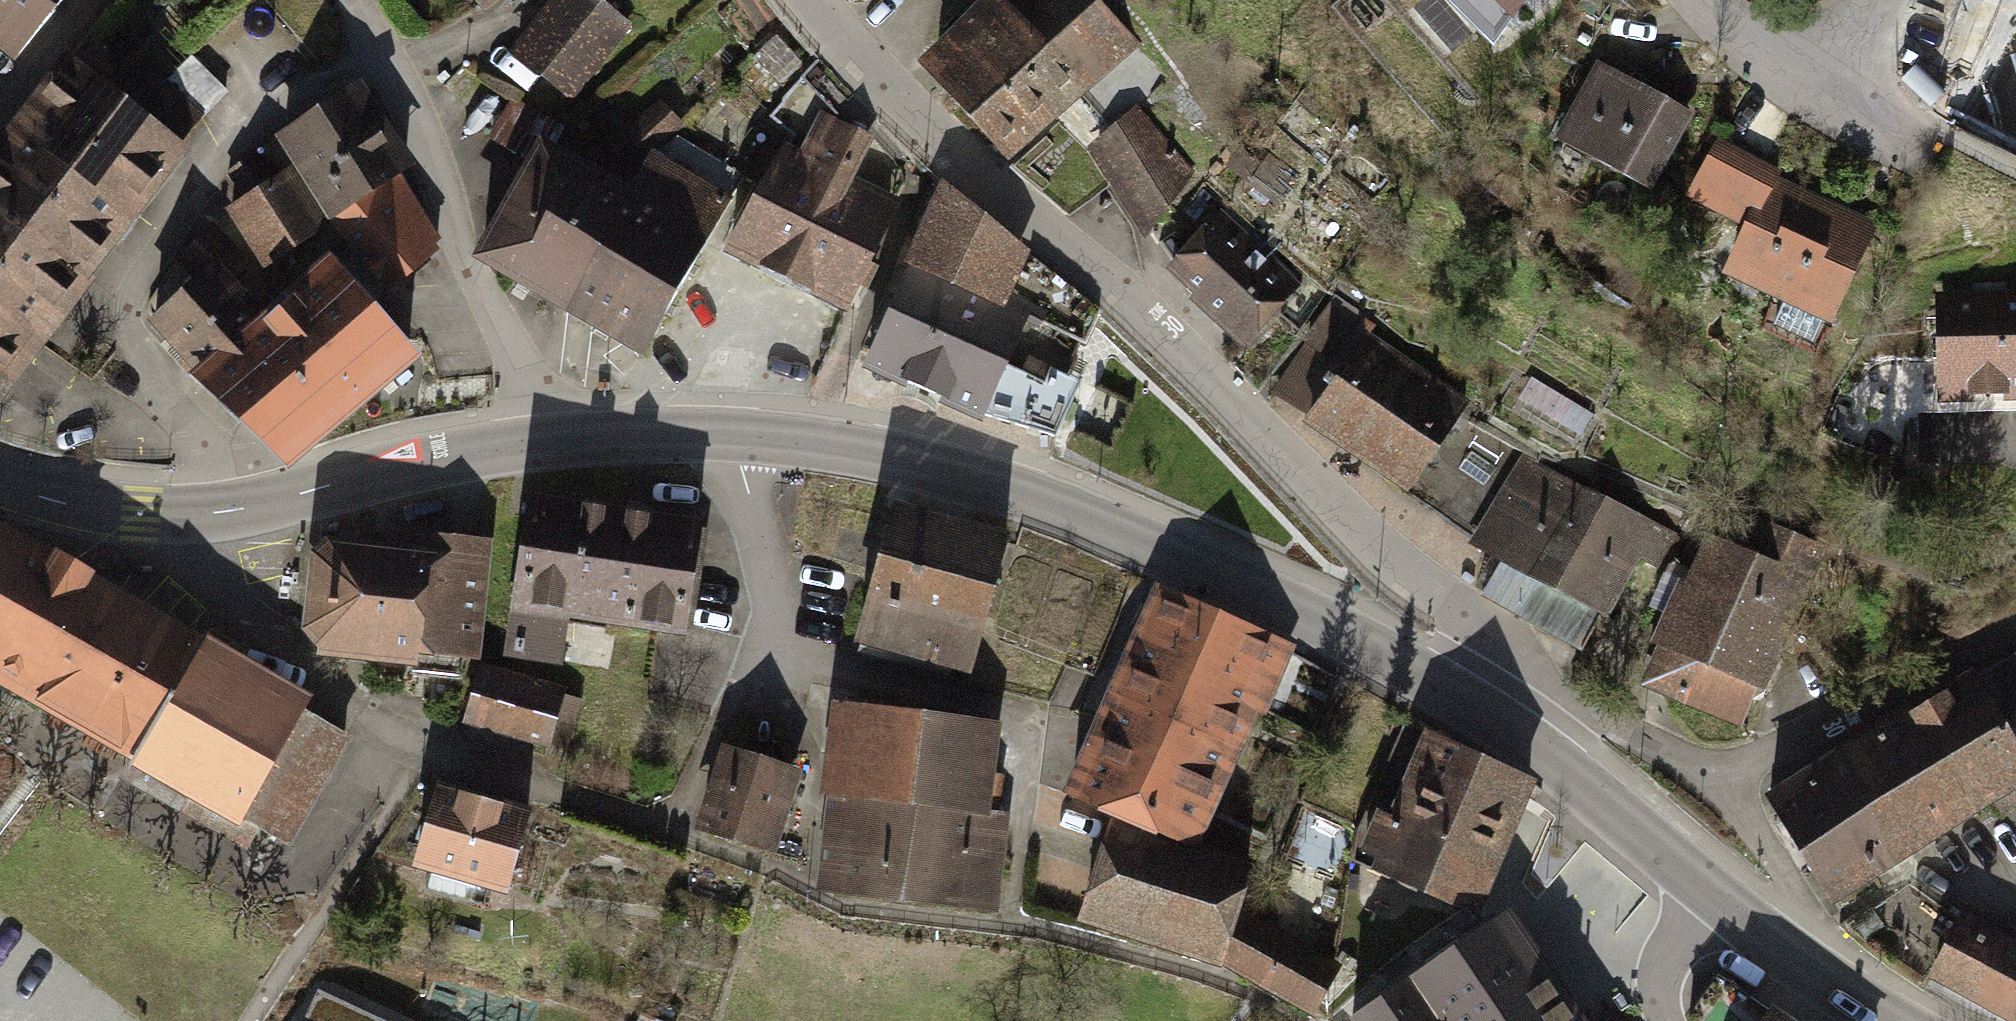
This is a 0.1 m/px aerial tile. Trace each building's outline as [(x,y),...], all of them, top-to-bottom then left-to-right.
[(1,67),(57,0),(0,0),(0,66),(1,67)] [(502,37),(571,99),(631,34),(593,0),(535,0),(502,37)] [(933,59),(1019,161),(1131,69),(1074,0),(1004,0),(933,59)] [(1484,47),(1515,0),(1441,0),(1484,47)] [(1982,22),(2015,37),(2015,0),(1993,0),(1982,22)] [(1707,99),(1632,49),(1582,122),(1658,172),(1707,99)] [(0,192),(0,393),(10,401),(222,137),(113,51),(0,192)] [(279,177),(231,214),(262,256),(324,210),(364,262),(435,209),(344,88),(260,151),(279,177)] [(1148,113),(1092,161),(1151,230),(1207,182),(1148,113)] [(784,150),(732,248),(848,305),(888,219),(839,196),(866,138),(823,119),(802,160),(784,150)] [(1830,166),(1756,121),(1719,181),(1775,216),(1751,256),(1849,315),(1894,241),(1814,192),(1830,166)] [(627,196),(542,148),(479,259),(643,352),(743,176),(678,139),(649,158),(627,196)] [(1021,245),(947,188),(870,365),(986,414),(1054,431),(1077,379),(1028,359),(1022,374),(1004,366),(1024,322),(1040,327),(1045,313),(1001,291),(1021,245)] [(1231,217),(1175,275),(1248,346),(1304,289),(1231,217)] [(246,244),(157,310),(258,445),(399,339),(346,268),(293,307),(246,244)] [(2015,398),(2015,288),(1924,290),(1926,400),(2015,398)] [(1358,331),(1292,414),(1465,536),(1510,450),(1448,417),(1458,399),(1358,331)] [(1646,520),(1510,450),(1465,536),(1493,555),(1472,593),(1575,650),(1646,520)] [(1745,532),(1709,518),(1650,662),(1760,706),(1834,524),(1760,494),(1745,532)] [(699,522),(533,497),(509,651),(558,659),(566,610),(682,627),(699,522)] [(1015,538),(899,504),(866,612),(982,646),(1015,538)] [(239,830),(244,821),(288,847),(343,736),(303,713),(312,695),(0,528),(0,689),(239,830)] [(326,536),(309,553),(301,633),(316,659),(421,669),(422,658),(481,663),(493,539),(426,533),(425,546),(326,536)] [(1278,640),(1164,587),(1073,795),(1119,812),(1086,913),(1233,962),(1314,1006),(1333,970),(1234,914),(1246,871),(1186,852),(1278,640)] [(560,694),(481,672),(467,721),(547,743),(560,694)] [(1770,796),(1823,886),(2015,771),(2015,751),(1971,676),(1770,796)] [(945,718),(852,708),(834,886),(989,902),(995,844),(978,842),(990,729),(944,725),(945,718)] [(1524,778),(1410,728),(1353,856),(1467,906),(1524,778)] [(796,770),(727,749),(703,828),(772,848),(796,770)] [(524,809),(425,773),(397,852),(495,888),(524,809)] [(1354,1020),(1575,1020),(1501,917),(1354,1020)] [(1961,918),(1933,972),(2013,1015),(2015,1010),(2015,947),(1961,918)] [(1718,973),(1689,1015),(1691,1020),(1784,1020),(1718,973)] [(313,985),(296,1020),(390,1020),(313,985)]
